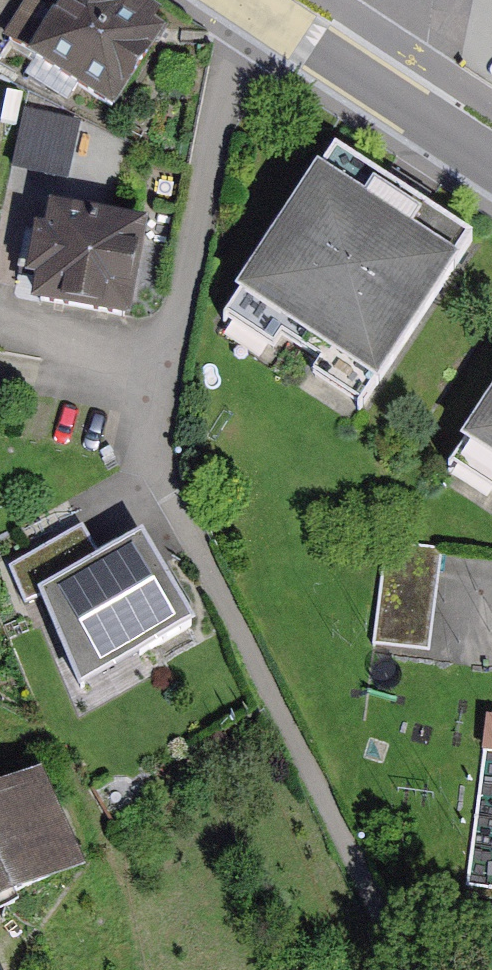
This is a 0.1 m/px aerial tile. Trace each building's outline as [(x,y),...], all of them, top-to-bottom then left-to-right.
[(125,0),(64,0),(29,59),(124,115),(175,30),(125,0)] [(476,248),(332,154),(231,308),(375,402),(476,248)] [(143,242),(53,224),(35,313),(125,331),(143,242)] [(457,454),(491,476),(491,401),(457,454)] [(101,560),(83,528),(8,569),(25,602),(39,594),(101,560)] [(195,628),(144,537),(101,560),(39,594),(80,691),(195,628)] [(443,550),(386,542),(372,648),(430,655),(443,550)] [(486,719),(482,753),(491,754),(491,720),(486,719)] [(87,880),(44,776),(0,794),(0,916),(87,880)]
